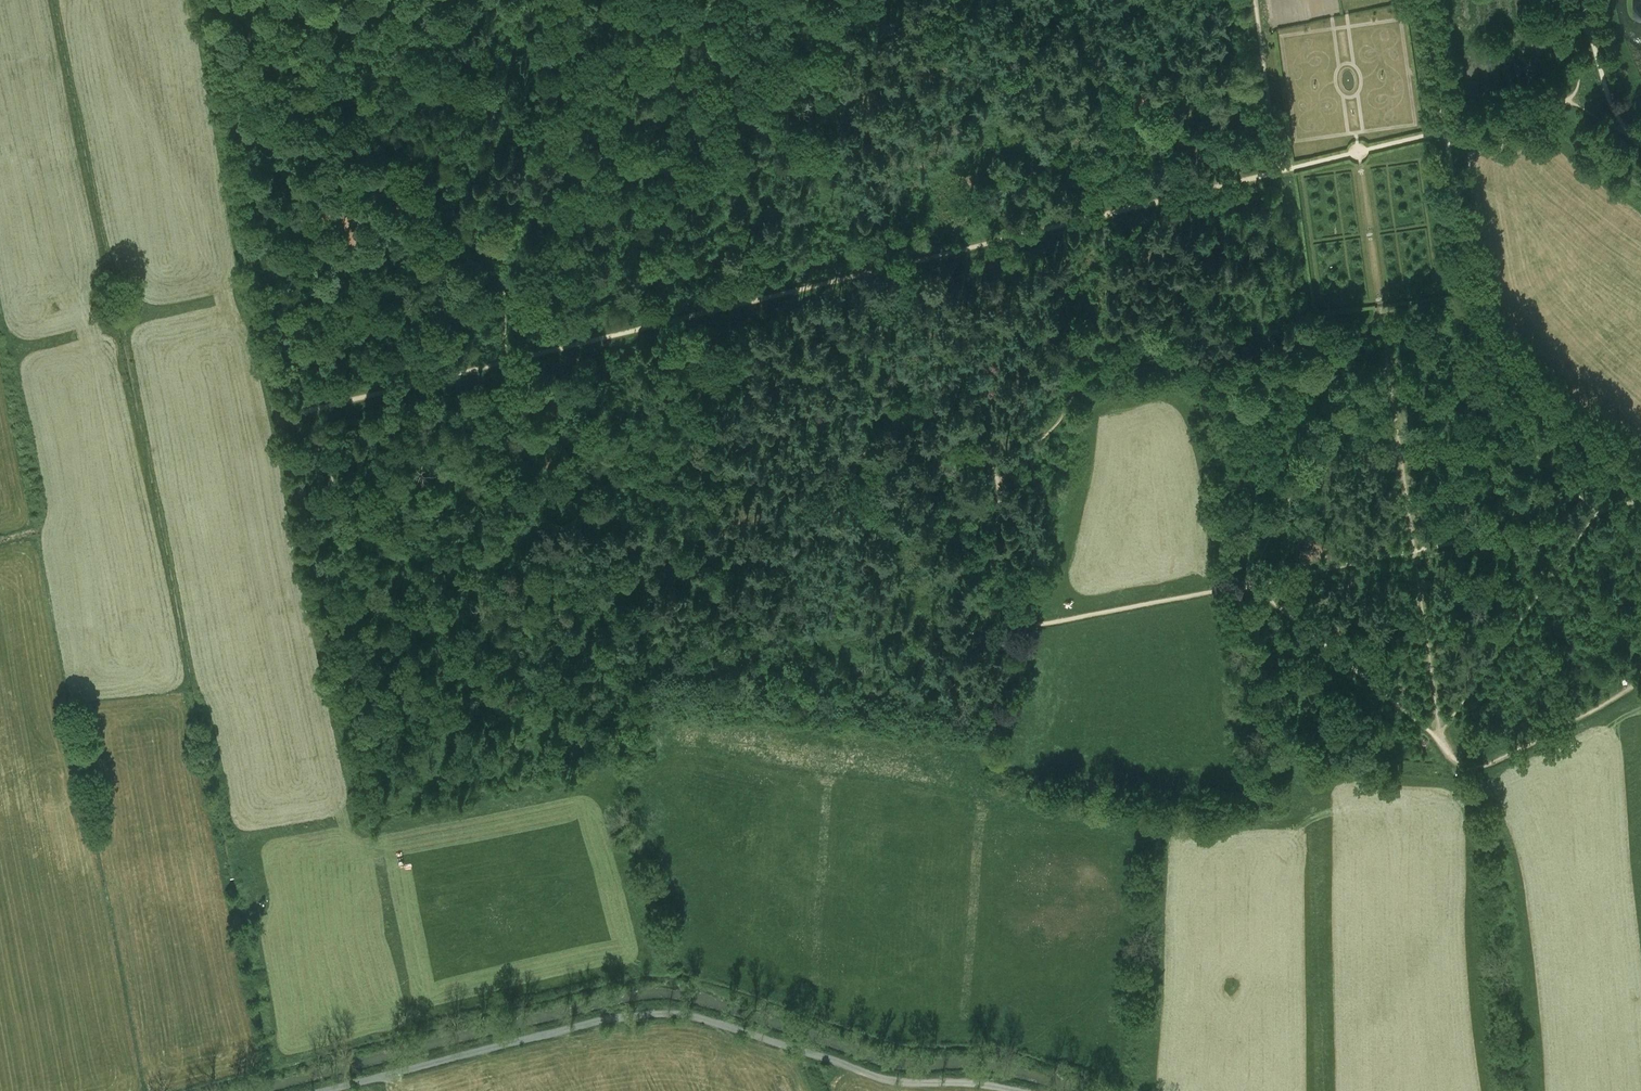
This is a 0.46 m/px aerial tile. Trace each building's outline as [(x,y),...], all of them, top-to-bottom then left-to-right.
[(1298,6),(1288,6),(1288,8),(1283,9),(1283,6),(1283,7),(1282,0),(1272,0),(1275,20),(1281,20),(1281,15),(1285,15),(1285,13),(1287,13),(1287,14),(1298,14),(1299,17),(1298,17),(1298,20),(1305,19),(1302,0),(1297,0),(1298,6)] [(1633,2),(1632,6),(1633,9),(1635,13),(1638,14),(1640,15),(1640,0),(1634,0),(1633,2)]
